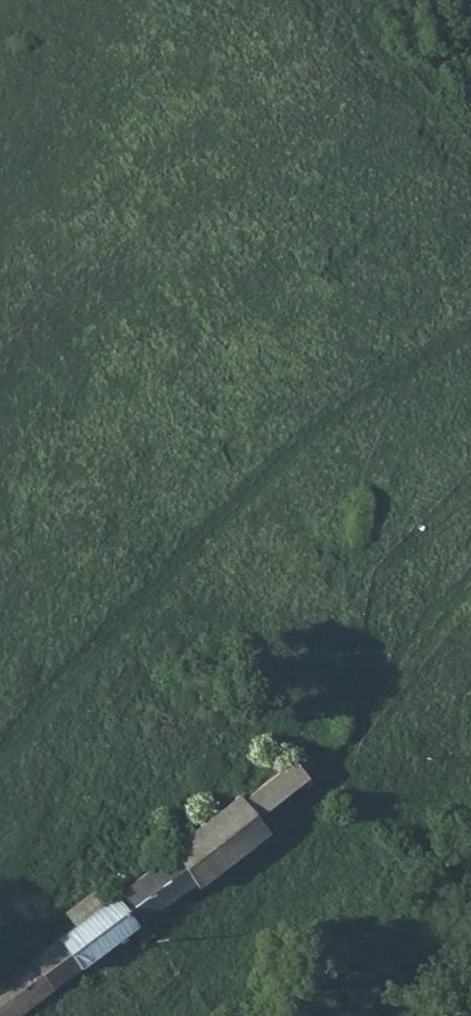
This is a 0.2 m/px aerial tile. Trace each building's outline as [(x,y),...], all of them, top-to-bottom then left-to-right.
[(221,792),(240,817),(294,775),(274,749),(221,792)] [(149,845),(178,878),(186,887),(254,834),(240,817),(221,792),(215,785),(146,841),(149,845)] [(149,845),(15,957),(44,989),(178,878),(149,845)] [(24,1004),(0,975),(0,1015),(9,1015),(24,1004)]
